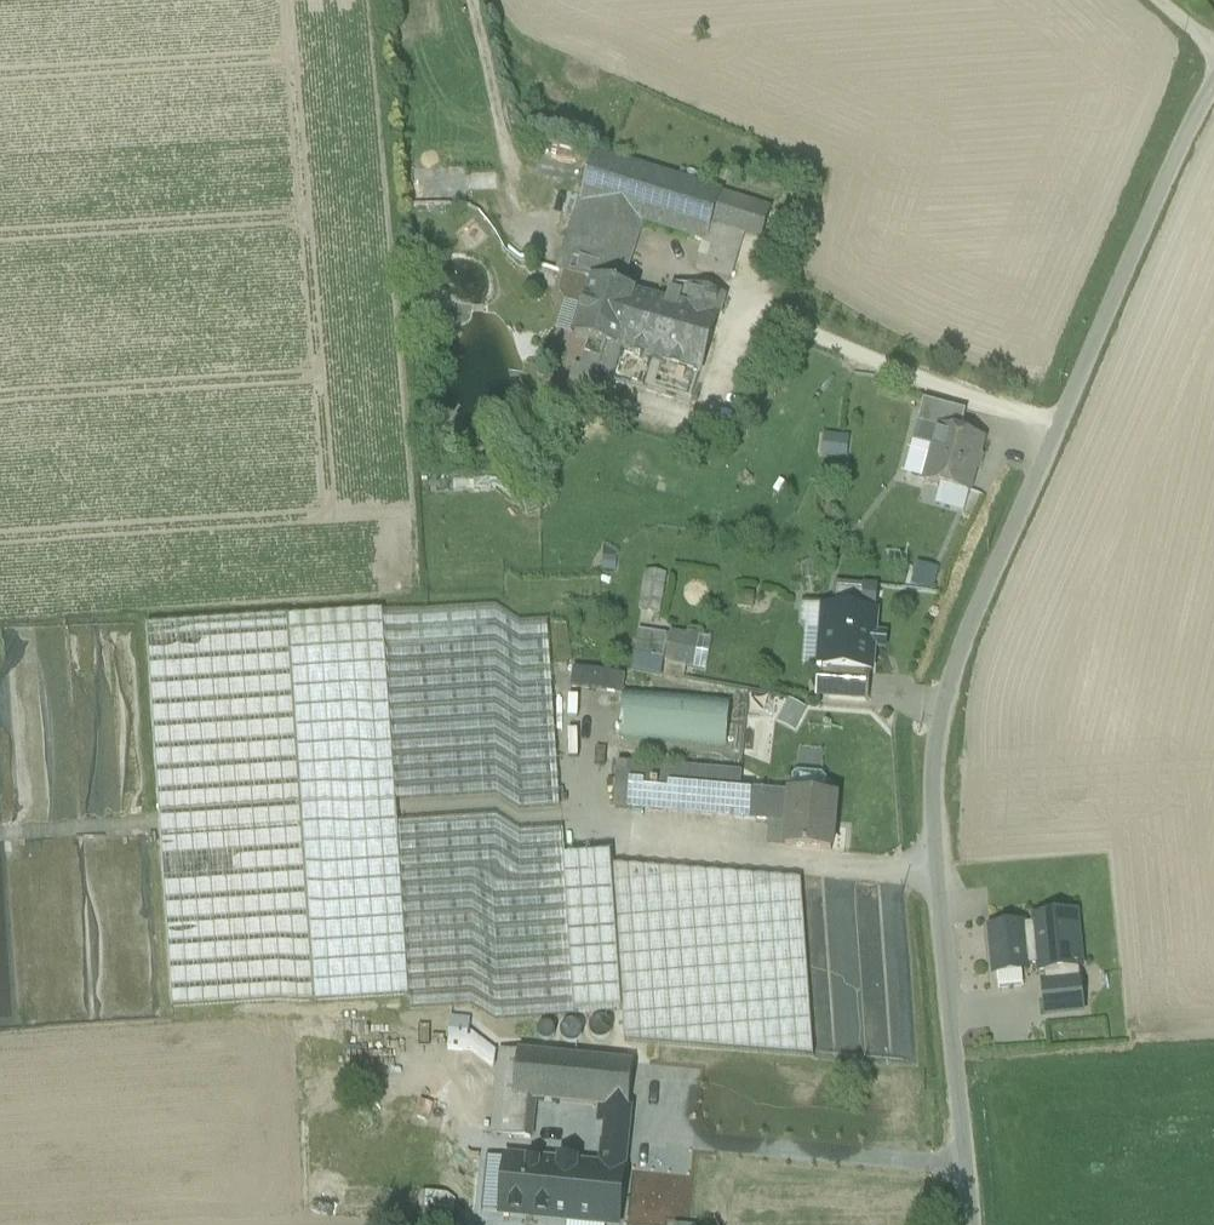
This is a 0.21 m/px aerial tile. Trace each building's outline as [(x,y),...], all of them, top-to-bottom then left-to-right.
[(630,167),(597,156),(582,202),(593,206),(615,213),(630,167)] [(770,211),(630,167),(615,213),(643,222),(706,242),(739,252),(745,235),(761,241),(770,211)] [(472,187),(418,187),(418,216),(472,217),(472,187)] [(582,202),(560,273),(566,275),(563,283),(564,283),(561,291),(566,300),(585,307),(598,266),(603,249),(581,242),(593,206),(582,202)] [(615,213),(593,206),(581,242),(603,249),(615,213)] [(643,222),(615,213),(603,249),(598,266),(626,275),(643,222)] [(739,252),(706,242),(691,290),(724,301),(739,252)] [(626,275),(598,266),(593,282),(621,291),(626,275)] [(621,291),(593,282),(585,307),(575,338),(590,343),(618,352),(635,296),(621,291)] [(684,311),(635,296),(618,352),(590,343),(586,354),(580,370),(578,370),(573,384),(572,383),(567,400),(559,398),(553,416),(546,413),(542,424),(565,431),(574,403),(604,413),(613,383),(690,407),(724,301),(691,290),(684,311)] [(924,403),(909,399),(903,422),(918,426),(924,403)] [(966,414),(924,403),(918,426),(919,426),(938,431),(939,430),(960,436),(966,414)] [(938,431),(919,426),(906,477),(925,482),(924,483),(970,496),(984,442),(960,436),(939,430),(938,431)] [(849,458),(850,435),(824,434),(823,457),(849,458)] [(934,591),(941,569),(918,562),(912,585),(934,591)] [(659,613),(666,573),(644,569),(637,609),(659,613)] [(877,613),(823,608),(821,632),(830,633),(827,670),(872,674),(877,613)] [(547,623),(387,633),(400,819),(560,809),(547,623)] [(387,633),(151,648),(177,1030),(413,1014),(400,819),(387,633)] [(693,640),(671,637),(667,659),(689,663),(693,640)] [(731,700),(624,691),(620,738),(726,748),(731,700)] [(778,723),(798,730),(806,707),(786,700),(778,723)] [(636,765),(618,764),(613,810),(633,812),(636,765)] [(667,768),(636,765),(633,812),(664,815),(667,768)] [(734,774),(667,768),(664,815),(730,820),(734,774)] [(823,775),(797,773),(792,777),(791,795),(825,798),(827,780),(823,775)] [(790,796),(740,791),(742,775),(734,774),(730,820),(788,825),(786,849),(831,853),(836,799),(825,798),(791,795),(790,796)] [(561,831),(401,841),(413,1014),(414,1027),(574,1016),(563,859),(561,831)] [(612,855),(563,859),(574,1015),(622,1012),(612,867),(613,866),(612,855)] [(613,866),(612,867),(622,1012),(625,1043),(813,1058),(801,882),(613,866)] [(1075,915),(1034,919),(1035,928),(1039,966),(1040,974),(1045,973),(1078,970),(1081,970),(1075,915)] [(1023,930),(1023,927),(990,930),(994,971),(1027,968),(1023,930)] [(1035,928),(1023,930),(1027,968),(1039,966),(1035,928)] [(1078,970),(1045,973),(1046,985),(1079,982),(1078,970)] [(1046,985),(1043,985),(1046,1017),(1083,1013),(1079,982),(1046,985)] [(518,1057),(497,1055),(491,1116),(513,1118),(515,1101),(518,1057)] [(518,1057),(515,1101),(534,1102),(599,1108),(608,1109),(627,1111),(631,1067),(518,1057)] [(515,1101),(513,1118),(491,1116),(490,1136),(530,1140),(534,1102),(515,1101)] [(437,1104),(436,1121),(460,1123),(461,1106),(437,1104)] [(606,1126),(608,1109),(599,1108),(597,1126),(606,1126)] [(625,1128),(627,1111),(608,1109),(606,1126),(625,1128)] [(625,1128),(606,1126),(603,1169),(621,1170),(625,1128)] [(458,1155),(470,1140),(453,1128),(442,1143),(458,1155)] [(500,1215),(505,1160),(487,1159),(482,1213),(500,1215)] [(577,1167),(505,1160),(500,1215),(572,1221),(577,1167)] [(603,1169),(577,1167),(572,1221),(616,1224),(621,1170),(603,1169)] [(426,1224),(459,1224),(460,1206),(427,1204),(426,1224)]
